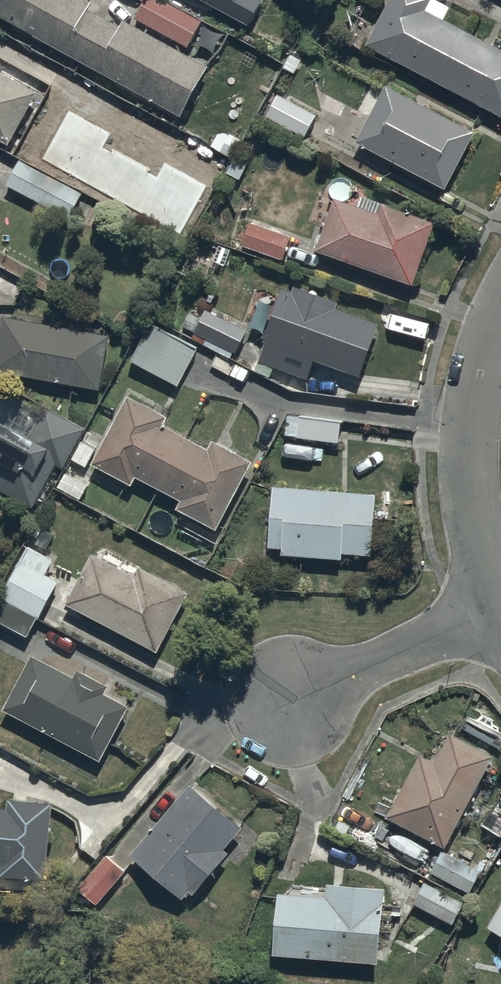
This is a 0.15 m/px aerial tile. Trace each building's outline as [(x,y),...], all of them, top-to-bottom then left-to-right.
[(83,0),(0,0),(0,20),(183,120),(210,70),(186,57),(203,26),(155,0),(145,0),(130,28),(122,23),(119,28),(89,12),(93,6),(83,0)] [(250,27),(264,1),(262,0),(200,0),(250,27)] [(449,10),(430,0),(391,0),(366,49),(500,118),(500,51),(443,22),(449,10)] [(37,94),(0,75),(0,143),(8,147),(37,94)] [(118,103),(79,83),(65,109),(104,129),(118,103)] [(475,135),(384,88),(356,146),(445,193),(475,135)] [(304,139),(316,117),(278,97),(266,119),(304,139)] [(23,159),(8,186),(69,220),(85,193),(23,159)] [(413,289),(435,225),(388,209),(388,207),(363,199),(359,209),(335,201),(317,256),(413,289)] [(291,239),(251,224),(250,228),(241,224),(235,240),(242,242),(241,247),(283,262),(286,253),(288,253),(289,249),(287,248),(291,239)] [(269,335),(255,372),(270,378),(274,369),(308,382),(315,363),(361,380),(381,328),(336,311),(338,305),(295,288),(292,295),(283,291),(277,308),(259,301),(249,328),(269,335)] [(205,311),(195,335),(236,355),(247,331),(205,311)] [(3,318),(0,336),(0,375),(100,390),(108,336),(3,318)] [(177,388),(198,350),(154,325),(133,365),(177,388)] [(168,420),(127,398),(92,467),(133,488),(137,480),(182,503),(177,513),(218,534),(254,465),(210,442),(206,450),(164,428),(168,420)] [(0,425),(0,493),(32,510),(55,467),(64,472),(86,429),(47,409),(30,441),(0,425)] [(338,445),(341,422),(300,416),(300,419),(288,417),(286,437),(297,438),(296,440),(338,445)] [(376,498),(275,488),(269,550),(282,551),(282,557),(344,563),(344,556),(370,558),(376,498)] [(27,548),(0,598),(0,626),(30,641),(59,583),(45,577),(53,562),(27,548)] [(134,578),(90,556),(62,609),(157,657),(189,596),(138,570),(134,578)] [(74,681),(32,659),(3,713),(101,763),(129,709),(104,697),(109,688),(78,672),(74,681)] [(496,759),(450,736),(432,769),(417,761),(387,820),(447,851),(496,759)] [(242,831),(190,788),(128,860),(182,903),(190,894),(195,898),(228,856),(224,853),(242,831)] [(0,811),(0,870),(2,870),(1,877),(46,881),(52,806),(7,802),(6,811),(0,811)] [(480,874),(440,852),(429,874),(470,894),(480,874)] [(125,874),(105,856),(80,885),(100,903),(125,874)] [(464,906),(424,885),(412,906),(452,927),(464,906)] [(379,968),(385,891),(328,887),(327,900),(277,896),(272,960),(379,968)] [(481,938),(500,950),(500,901),(481,938)]
